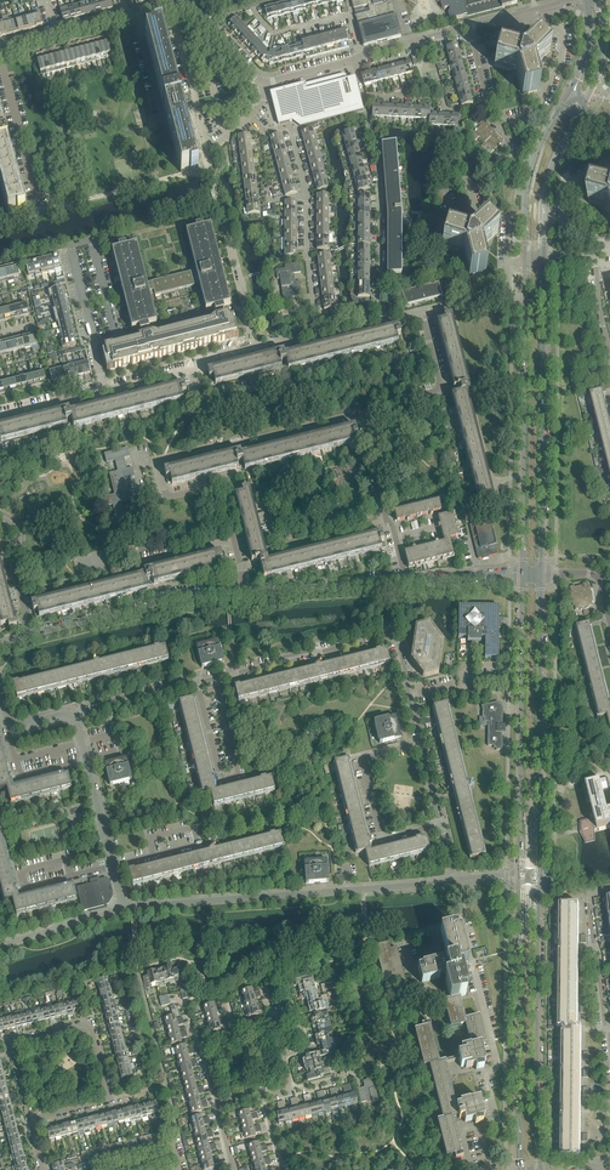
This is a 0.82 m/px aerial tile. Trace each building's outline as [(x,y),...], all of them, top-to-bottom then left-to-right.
[(79,5),(82,16),(89,15),(86,3),(87,3),(86,0),(84,0),(85,3),(79,5)] [(92,1),(95,13),(101,11),(98,0),(97,0),(92,1)] [(101,11),(113,8),(113,9),(111,0),(98,0),(101,11)] [(296,0),(289,2),(292,13),(299,11),(296,0)] [(296,0),(299,11),(305,10),(302,0),(296,0)] [(305,10),(311,8),(309,0),(302,0),(305,10)] [(311,8),(317,6),(316,0),(309,0),(311,8)] [(354,9),(368,6),(370,13),(356,16),(358,27),(364,47),(401,37),(396,17),(392,2),(387,3),(387,0),(351,0),(354,9)] [(438,2),(442,1),(444,10),(450,8),(451,11),(449,11),(452,21),(467,17),(467,16),(502,7),(502,8),(517,4),(516,0),(438,0),(438,2)] [(87,3),(86,3),(89,15),(95,13),(92,1),(87,3)] [(289,2),(283,3),(286,15),(292,13),(289,2)] [(71,3),(72,7),(67,8),(70,20),(76,18),(73,6),(74,6),(73,3),(71,3)] [(283,3),(277,5),(280,16),(286,15),(283,3)] [(74,6),(73,6),(76,18),(82,16),(79,5),(74,6)] [(277,5),(271,7),(274,18),(280,16),(277,5)] [(265,12),(264,13),(265,18),(267,18),(267,19),(274,18),(271,7),(264,8),(265,12)] [(67,8),(60,10),(63,21),(70,20),(67,8)] [(39,13),(39,11),(33,13),(37,28),(43,26),(39,13)] [(33,13),(27,14),(31,30),(37,28),(33,13)] [(27,14),(21,16),(25,31),(31,30),(27,14)] [(21,16),(15,17),(19,33),(25,31),(21,16)] [(15,17),(9,19),(13,34),(19,33),(15,17)] [(229,24),(228,25),(231,29),(233,31),(234,29),(238,26),(241,23),(236,17),(233,20),(232,19),(229,22),(230,23),(229,24)] [(9,19),(3,20),(7,36),(13,34),(9,19)] [(234,29),(233,31),(235,33),(238,36),(239,35),(243,31),(246,28),(241,23),(238,26),(234,29)] [(321,33),(301,38),(301,42),(302,45),(304,50),(305,53),(305,54),(305,56),(306,59),(349,47),(348,42),(352,41),(349,30),(345,31),(344,27),(323,32),(323,30),(323,28),(322,27),(321,27),(320,27),(319,28),(319,29),(320,31),(321,33)] [(239,35),(238,36),(241,40),(243,41),(244,40),(248,37),(251,34),(246,28),(243,31),(239,35)] [(155,34),(146,36),(166,113),(166,114),(166,115),(181,171),(181,172),(190,170),(191,172),(198,170),(198,168),(196,164),(196,163),(194,155),(194,153),(192,146),(191,144),(189,136),(189,135),(187,127),(187,126),(185,118),(184,117),(183,113),(184,113),(186,112),(182,96),(182,95),(179,96),(177,87),(175,83),(175,82),(173,74),(173,73),(171,65),(170,63),(168,56),(168,54),(166,46),(166,45),(164,37),(163,36),(162,32),(162,29),(154,31),(155,34)] [(244,40),(243,41),(245,44),(248,47),(249,46),(253,42),(256,39),(251,34),(248,37),(244,40)] [(249,46),(248,47),(251,51),(253,52),(254,51),(258,47),(261,44),(256,39),(253,42),(249,46)] [(499,49),(494,66),(517,72),(522,94),(539,90),(535,73),(539,72),(541,67),(537,64),(550,51),(538,39),(529,48),(525,51),(524,51),(522,51),(521,51),(520,51),(518,52),(517,53),(516,54),(499,49)] [(103,44),(107,58),(112,57),(108,43),(103,44)] [(103,44),(98,45),(102,59),(107,58),(103,44)] [(254,51),(253,52),(255,54),(258,58),(259,57),(263,53),(266,50),(261,44),(258,47),(254,51)] [(457,44),(446,47),(448,54),(459,51),(457,44)] [(98,45),(93,47),(97,61),(102,59),(98,45)] [(302,45),(295,46),(297,52),(298,56),(298,58),(301,57),(305,56),(305,54),(305,53),(304,50),(302,45)] [(295,46),(288,48),(290,53),(291,58),(291,60),(296,58),(298,58),(298,56),(297,52),(295,46)] [(93,47),(88,48),(92,62),(97,61),(93,47)] [(88,48),(83,49),(87,63),(92,62),(88,48)] [(288,48),(281,50),(282,55),(284,60),(284,61),(287,61),(291,60),(291,58),(290,53),(288,48)] [(83,49),(78,51),(82,65),(87,63),(83,49)] [(259,57),(258,58),(261,62),(263,63),(264,62),(267,63),(267,60),(268,57),(270,52),(268,52),(266,50),(263,53),(259,57)] [(281,50),(274,52),(275,57),(277,62),(277,63),(281,62),(284,61),(284,60),(282,55),(281,50)] [(78,51),(73,52),(77,66),(82,65),(78,51)] [(459,51),(448,54),(449,59),(461,56),(459,51)] [(73,52),(68,53),(71,67),(77,66),(73,52)] [(267,60),(267,63),(269,64),(270,65),(272,65),(277,63),(277,62),(275,57),(274,52),(272,53),(270,52),(268,57),(267,60)] [(68,53),(63,55),(66,69),(71,67),(68,53)] [(63,55),(58,56),(61,70),(66,69),(63,55)] [(419,55),(411,57),(414,65),(422,63),(419,55)] [(58,56),(53,57),(56,71),(61,70),(58,56)] [(461,56),(449,59),(451,65),(462,62),(461,56)] [(53,57),(48,59),(51,72),(56,71),(53,57)] [(48,59),(43,60),(46,74),(51,72),(48,59)] [(43,60),(37,61),(41,75),(46,74),(43,60)] [(403,63),(406,74),(413,73),(410,61),(403,63)] [(462,62),(451,65),(452,71),(464,68),(462,62)] [(403,63),(396,65),(399,76),(406,74),(403,63)] [(396,65),(389,67),(392,78),(399,76),(396,65)] [(389,67),(382,68),(385,80),(392,78),(389,67)] [(382,68),(375,70),(378,82),(385,80),(382,68)] [(464,68),(452,71),(454,77),(465,74),(464,68)] [(375,70),(368,72),(371,83),(378,82),(375,70)] [(368,72),(361,74),(364,85),(371,83),(368,72)] [(274,95),(272,98),(273,102),(278,124),(280,124),(284,123),(289,122),(292,121),(293,121),(300,127),(307,125),(308,124),(335,117),(337,117),(350,114),(352,113),(363,110),(355,78),(347,80),(346,76),(343,74),(305,85),(280,91),(275,92),(274,95)] [(465,74),(454,77),(455,83),(467,80),(465,74)] [(467,80),(455,83),(457,89),(468,86),(467,80)] [(468,86),(457,89),(458,95),(470,92),(468,86)] [(470,92),(458,95),(460,100),(471,97),(470,92)] [(471,97),(460,100),(461,107),(473,104),(471,97)] [(453,127),(453,130),(461,130),(461,123),(463,123),(464,116),(458,116),(458,115),(451,115),(450,127),(453,127)] [(8,217),(18,215),(18,217),(26,215),(25,213),(8,148),(10,147),(9,142),(7,142),(0,117),(0,185),(8,217)] [(485,143),(481,147),(489,156),(501,144),(501,141),(502,140),(483,121),(478,125),(480,127),(477,130),(473,127),(467,133),(475,141),(479,137),(485,143)] [(313,129),(302,132),(303,138),(315,135),(313,129)] [(354,130),(342,133),(344,139),(355,136),(354,130)] [(283,140),(281,134),(270,137),(271,143),(283,140)] [(316,141),(315,135),(303,138),(305,144),(316,141)] [(355,136),(344,139),(345,145),(357,142),(355,136)] [(285,146),(283,140),(271,143),(273,149),(285,146)] [(318,147),(316,141),(305,144),(306,150),(318,147)] [(387,270),(387,274),(388,274),(388,275),(389,275),(389,276),(393,276),(393,274),(401,274),(401,217),(403,217),(403,215),(401,215),(401,214),(401,213),(403,213),(402,207),(401,207),(396,143),(388,143),(387,141),(382,142),(383,144),(382,144),(383,149),(382,149),(382,156),(383,156),(384,160),(384,165),(383,165),(384,172),(385,176),(385,181),(384,181),(385,188),(386,188),(386,192),(386,197),(386,204),(387,204),(387,208),(388,208),(387,208),(388,214),(387,214),(387,216),(387,217),(388,217),(388,218),(388,222),(387,222),(387,229),(388,229),(388,233),(388,234),(388,238),(387,238),(387,245),(388,245),(388,249),(388,250),(388,254),(387,254),(387,261),(388,261),(388,265),(388,266),(388,270),(387,270)] [(357,142),(345,145),(347,151),(358,148),(357,142)] [(285,146),(273,149),(275,155),(286,152),(285,146)] [(306,150),(308,156),(319,153),(318,147),(306,150)] [(358,148),(347,151),(348,157),(360,154),(358,148)] [(286,152),(275,155),(276,161),(288,158),(286,152)] [(319,153),(308,156),(309,162),(321,159),(319,153)] [(360,154),(348,157),(350,163),(361,160),(360,154)] [(569,163),(571,164),(570,165),(574,166),(576,160),(577,160),(578,159),(574,156),(573,157),(570,154),(566,159),(567,159),(566,161),(565,161),(565,162),(569,164),(569,163)] [(276,161),(278,167),(289,164),(288,158),(276,161)] [(321,159),(309,162),(311,168),(322,165),(321,159)] [(361,160),(350,163),(351,169),(363,166),(361,160)] [(289,164),(278,167),(279,173),(291,170),(289,164)] [(324,170),(322,165),(311,168),(312,173),(324,170)] [(363,166),(351,169),(353,174),(364,171),(363,166)] [(279,173),(281,178),(292,175),(291,170),(279,173)] [(324,170),(312,173),(314,179),(325,176),(324,170)] [(364,171),(353,174),(354,180),(366,177),(364,171)] [(292,175),(281,178),(282,184),(294,181),(292,175)] [(325,176),(314,179),(315,185),(327,182),(325,176)] [(366,177),(354,180),(356,186),(367,183),(366,177)] [(294,181),(282,184),(284,190),(295,187),(294,181)] [(327,182),(315,185),(317,191),(328,188),(327,182)] [(367,183),(356,186),(358,192),(369,189),(367,183)] [(604,210),(608,214),(609,214),(609,189),(593,185),(589,201),(605,206),(604,210)] [(295,187),(284,190),(285,196),(297,193),(295,187)] [(485,244),(498,232),(486,220),(473,232),(473,231),(471,231),(470,231),(469,231),(468,231),(467,232),(466,232),(465,233),(464,233),(463,234),(447,229),(442,246),(464,252),(469,275),(486,271),(482,254),(487,253),(488,248),(485,244)] [(133,325),(134,328),(132,329),(132,328),(132,329),(139,327),(140,332),(142,331),(147,330),(149,330),(148,325),(156,323),(156,322),(155,323),(148,294),(154,293),(155,296),(155,294),(162,293),(163,294),(163,292),(170,291),(171,292),(171,291),(178,289),(178,290),(179,290),(178,289),(186,287),(186,288),(187,288),(186,287),(194,285),(194,286),(193,283),(199,282),(206,310),(206,311),(214,309),(215,313),(224,311),(223,306),(231,304),(230,304),(229,304),(228,301),(229,301),(226,292),(225,292),(224,286),(225,285),(222,277),(220,270),(221,270),(218,261),(216,254),(217,254),(215,245),(214,246),(212,239),(213,239),(211,230),(210,230),(209,227),(210,226),(210,227),(211,226),(203,228),(203,225),(196,226),(196,227),(197,229),(186,232),(186,233),(187,233),(197,271),(191,273),(191,272),(152,282),(152,283),(146,284),(136,245),(137,245),(137,244),(126,247),(126,245),(126,244),(118,246),(119,246),(119,249),(115,250),(112,251),(113,251),(114,251),(115,254),(114,254),(116,263),(117,263),(119,269),(118,270),(120,278),(121,278),(123,285),(122,285),(124,294),(123,295),(120,295),(123,307),(126,306),(127,306),(128,310),(129,310),(130,316),(130,317),(132,325),(133,325)] [(60,266),(58,256),(51,257),(54,268),(60,266)] [(51,257),(45,259),(47,269),(48,272),(54,271),(54,268),(51,257)] [(45,259),(38,260),(41,271),(47,269),(45,259)] [(38,260),(32,262),(35,273),(35,275),(42,274),(41,271),(38,260)] [(32,262),(25,264),(28,274),(35,273),(32,262)] [(299,263),(285,266),(285,269),(276,270),(277,279),(280,279),(284,302),(293,301),(293,298),(302,296),(300,282),(295,282),(294,274),(301,273),(299,263)] [(10,266),(14,280),(20,279),(17,264),(10,266)] [(10,266),(4,268),(8,281),(8,282),(14,280),(10,266)] [(452,269),(455,280),(461,278),(462,278),(459,268),(452,269)] [(414,289),(415,290),(410,291),(406,292),(406,291),(402,292),(402,293),(400,294),(401,299),(403,298),(406,306),(449,295),(449,297),(456,296),(452,280),(430,285),(430,286),(426,287),(426,288),(426,287),(421,288),(414,289)] [(48,291),(50,297),(52,297),(64,294),(63,287),(48,291)] [(52,297),(54,303),(65,300),(66,300),(64,294),(52,297)] [(54,303),(56,309),(66,307),(65,300),(54,303)] [(20,306),(23,317),(29,315),(27,304),(26,302),(20,304),(20,306)] [(20,306),(14,307),(17,319),(23,317),(20,306)] [(53,310),(54,316),(68,313),(69,313),(68,306),(66,307),(56,309),(53,310)] [(14,307),(8,309),(11,320),(17,319),(14,307)] [(8,309),(2,310),(5,322),(11,320),(8,309)] [(54,316),(56,323),(57,322),(69,319),(68,313),(54,316)] [(464,434),(466,443),(465,443),(468,456),(469,456),(472,465),(470,465),(473,478),(475,478),(477,487),(476,487),(479,500),(480,500),(481,504),(479,505),(480,509),(486,508),(496,505),(494,501),(493,501),(465,392),(471,391),(469,384),(452,319),(451,314),(443,316),(444,316),(438,318),(439,322),(437,322),(437,323),(438,323),(454,388),(453,388),(454,388),(455,388),(456,394),(452,395),(452,396),(454,395),(455,399),(454,400),(457,413),(458,412),(461,421),(459,421),(462,435),(464,434)] [(143,337),(112,345),(112,346),(104,348),(105,352),(102,353),(107,371),(238,338),(233,318),(230,319),(229,317),(229,316),(227,316),(206,321),(205,319),(188,323),(187,329),(182,330),(178,326),(167,328),(166,331),(148,336),(147,330),(142,331),(143,337)] [(57,322),(59,329),(60,328),(71,326),(69,319),(57,322)] [(60,328),(62,335),(73,332),(71,326),(60,328)] [(398,326),(394,327),(394,329),(285,357),(284,351),(277,353),(212,369),(207,370),(209,378),(210,378),(211,384),(215,383),(215,385),(216,385),(216,384),(273,370),(281,368),(282,368),(281,367),(287,365),(288,370),(289,370),(288,368),(292,367),(293,368),(306,365),(305,363),(314,361),(314,363),(328,359),(327,358),(336,356),(336,357),(349,354),(349,352),(358,350),(358,352),(371,348),(371,347),(380,345),(380,346),(393,343),(393,341),(397,340),(398,343),(398,342),(402,341),(401,336),(398,326)] [(59,335),(61,342),(74,338),(73,332),(62,335),(59,335)] [(28,336),(31,347),(37,345),(34,334),(28,336)] [(28,336),(22,337),(25,348),(31,347),(28,336)] [(22,337),(16,339),(19,350),(25,348),(22,337)] [(61,342),(62,348),(76,345),(74,338),(61,342)] [(16,339),(10,340),(13,351),(19,350),(16,339)] [(10,340),(4,342),(7,353),(13,351),(10,340)] [(88,362),(81,364),(84,374),(91,373),(88,362)] [(81,364),(75,365),(78,376),(84,374),(81,364)] [(75,365),(69,367),(71,377),(78,376),(75,365)] [(69,367),(62,369),(65,379),(71,377),(69,367)] [(602,368),(595,370),(597,378),(604,376),(602,368)] [(62,369),(56,370),(59,381),(65,379),(62,369)] [(43,370),(37,372),(40,385),(47,384),(43,370)] [(56,370),(49,372),(52,382),(59,381),(56,370)] [(37,372),(31,373),(32,376),(34,387),(40,385),(37,372)] [(32,376),(26,377),(28,388),(34,387),(32,376)] [(7,379),(8,382),(10,393),(16,391),(14,380),(13,377),(7,379)] [(26,377),(20,379),(22,390),(28,388),(26,377)] [(20,379),(14,380),(16,391),(22,390),(20,379)] [(8,382),(2,383),(4,394),(10,393),(8,382)] [(179,385),(180,387),(71,414),(69,409),(63,410),(63,411),(56,412),(0,426),(0,441),(1,442),(66,425),(67,426),(67,424),(73,423),(74,428),(74,425),(78,424),(78,426),(91,422),(91,421),(100,419),(100,420),(113,417),(113,415),(117,414),(122,413),(122,415),(135,411),(135,410),(139,409),(143,408),(144,409),(157,406),(157,404),(165,402),(166,404),(179,400),(178,399),(183,398),(183,400),(184,400),(187,399),(186,393),(184,384),(179,385)] [(604,397),(607,396),(605,390),(591,394),(609,471),(609,422),(604,397)] [(359,441),(357,436),(355,426),(351,427),(351,429),(242,456),(241,451),(234,453),(169,469),(164,470),(166,478),(168,484),(172,483),(172,485),(173,484),(172,484),(215,473),(238,467),(238,468),(238,467),(244,465),(245,470),(245,468),(249,466),(249,468),(262,465),(262,463),(266,462),(271,461),(271,462),(284,459),(284,458),(288,457),(293,455),(293,457),(306,454),(306,452),(310,451),(315,450),(315,451),(328,448),(328,447),(337,445),(337,446),(350,443),(350,441),(354,440),(354,443),(355,442),(359,441)] [(107,463),(115,461),(118,472),(110,474),(109,474),(112,483),(115,495),(105,498),(107,507),(107,506),(113,505),(116,516),(110,517),(112,526),(135,521),(133,511),(133,512),(124,514),(122,503),(130,501),(128,492),(125,480),(134,477),(135,477),(133,468),(132,468),(127,470),(124,459),(129,457),(130,457),(128,448),(127,448),(105,454),(104,454),(107,463)] [(384,542),(382,533),(377,534),(378,536),(269,563),(267,557),(250,492),(251,492),(249,487),(242,489),(242,490),(236,491),(237,495),(235,495),(235,496),(236,496),(252,561),(251,561),(252,562),(255,561),(255,562),(259,561),(264,579),(272,577),(272,574),(276,573),(276,575),(289,571),(289,570),(298,568),(298,569),(311,566),(311,564),(315,563),(319,562),(320,564),(333,560),(333,559),(337,558),(341,557),(342,558),(355,555),(354,553),(363,551),(364,553),(377,549),(376,548),(381,547),(381,549),(382,549),(385,548),(384,542)] [(432,512),(442,510),(440,499),(417,505),(419,516),(429,513),(429,514),(430,515),(431,515),(433,515),(432,512)] [(410,519),(410,518),(419,516),(417,505),(394,511),(397,522),(406,519),(407,521),(409,521),(410,520),(410,519)] [(454,519),(456,518),(455,512),(453,513),(438,517),(440,525),(438,526),(438,528),(439,528),(440,528),(441,528),(443,540),(459,536),(461,535),(458,524),(456,524),(454,519)] [(497,554),(495,545),(489,519),(474,523),(474,524),(469,525),(478,559),(483,558),(483,559),(488,557),(497,554)] [(442,560),(454,557),(454,555),(450,540),(438,543),(438,542),(438,541),(437,541),(435,542),(435,544),(427,546),(431,563),(437,562),(437,559),(442,558),(442,560)] [(412,547),(413,549),(404,552),(408,567),(409,569),(415,567),(414,565),(419,564),(420,566),(431,563),(427,546),(416,549),(416,548),(415,547),(414,547),(412,547)] [(144,571),(145,576),(36,604),(36,602),(31,603),(34,613),(35,618),(39,617),(40,617),(39,615),(43,614),(44,615),(57,612),(56,611),(65,608),(66,610),(79,607),(78,605),(83,604),(87,603),(87,604),(101,601),(100,600),(105,599),(109,597),(109,599),(122,596),(122,594),(131,592),(131,593),(144,590),(144,589),(148,588),(149,590),(148,585),(154,584),(154,585),(155,585),(154,584),(220,568),(220,566),(224,565),(222,560),(220,552),(216,553),(151,569),(144,571)] [(1,626),(0,626),(1,626),(2,626),(3,630),(9,628),(17,626),(16,622),(0,559),(0,621),(1,626)] [(592,601),(594,601),(590,587),(588,587),(587,583),(583,584),(583,585),(575,587),(575,586),(570,587),(571,591),(570,592),(571,597),(571,598),(571,601),(572,600),(573,606),(575,606),(576,610),(580,609),(580,610),(583,610),(584,610),(587,609),(586,609),(589,608),(589,607),(593,606),(592,601)] [(475,606),(459,606),(458,638),(458,639),(459,639),(467,639),(467,642),(481,642),(485,642),(485,658),(490,658),(494,658),(499,658),(499,638),(499,635),(499,626),(499,618),(499,606),(475,606)] [(577,627),(600,718),(607,716),(609,726),(609,704),(609,705),(590,624),(577,627)] [(414,649),(412,660),(425,677),(437,674),(442,642),(441,641),(440,640),(429,625),(417,628),(414,649)] [(218,641),(196,646),(202,668),(224,663),(218,641)] [(94,663),(94,664),(14,685),(17,697),(168,659),(165,646),(105,662),(104,660),(99,662),(99,661),(98,661),(97,661),(96,661),(95,659),(93,659),(94,663)] [(316,668),(235,688),(238,701),(390,662),(386,650),(326,665),(320,667),(320,665),(322,663),(320,662),(315,666),(316,668)] [(192,699),(180,702),(202,793),(210,791),(210,792),(214,807),(275,792),(272,777),(215,792),(215,791),(214,784),(215,784),(216,781),(218,780),(217,778),(212,780),(192,699)] [(488,746),(494,746),(494,748),(496,748),(496,750),(503,750),(503,736),(502,736),(502,732),(505,732),(505,724),(502,724),(502,722),(503,722),(503,707),(502,707),(502,703),(499,704),(498,702),(481,706),(483,712),(482,712),(482,717),(482,719),(484,719),(484,722),(488,722),(488,726),(488,746)] [(446,704),(444,704),(434,707),(472,858),(484,855),(469,795),(471,794),(469,789),(470,788),(470,787),(470,786),(472,785),(471,783),(466,784),(446,704)] [(396,716),(374,722),(379,744),(401,738),(396,716)] [(479,726),(488,726),(488,722),(484,722),(484,719),(482,719),(482,717),(479,717),(479,726)] [(7,788),(11,802),(72,787),(68,774),(17,787),(15,776),(11,777),(11,776),(9,776),(0,739),(0,790),(7,788)] [(127,758),(104,764),(110,786),(132,780),(127,758)] [(347,759),(335,763),(358,854),(365,852),(369,866),(430,851),(427,838),(370,852),(369,845),(370,844),(371,842),(373,841),(372,839),(367,840),(347,759)] [(580,833),(581,834),(582,835),(586,843),(594,841),(595,832),(595,829),(598,828),(599,829),(604,828),(605,827),(609,826),(609,787),(608,778),(605,778),(598,780),(593,781),(594,784),(588,786),(589,791),(590,791),(591,794),(590,794),(591,799),(592,799),(593,803),(592,803),(593,808),(594,808),(595,811),(594,811),(595,816),(596,816),(597,820),(596,820),(591,822),(590,821),(589,819),(580,821),(580,833)] [(5,901),(12,899),(16,914),(77,898),(74,886),(23,898),(20,887),(17,888),(16,887),(15,888),(0,829),(0,882),(5,901)] [(210,851),(129,872),(132,884),(213,864),(214,865),(284,848),(284,846),(281,834),(220,849),(215,850),(214,849),(216,847),(214,845),(209,850),(210,851)] [(306,884),(329,882),(328,874),(327,862),(327,859),(304,861),(305,878),(306,884)] [(109,889),(108,889),(107,883),(108,883),(108,882),(107,883),(106,880),(107,880),(106,878),(100,879),(99,877),(90,880),(91,884),(77,887),(83,912),(104,906),(104,905),(108,904),(113,897),(112,895),(110,895),(110,893),(109,889)] [(557,1027),(562,1027),(562,1032),(561,1032),(560,1109),(562,1109),(562,1114),(560,1114),(559,1155),(573,1156),(581,1156),(581,1111),(581,1066),(582,1027),(578,1027),(578,984),(579,946),(579,904),(571,904),(558,904),(558,945),(560,945),(559,950),(558,950),(557,1026),(557,1027)] [(422,968),(418,969),(421,983),(422,983),(441,978),(444,977),(450,999),(449,1000),(445,1001),(444,1001),(451,1028),(452,1028),(456,1027),(465,1025),(465,1024),(458,997),(460,997),(466,995),(465,993),(465,991),(467,991),(467,990),(462,968),(461,968),(460,964),(467,962),(468,961),(460,930),(459,930),(458,930),(456,926),(441,930),(449,962),(445,962),(445,961),(422,966),(422,967),(422,968)] [(389,943),(375,947),(386,989),(394,987),(395,994),(408,991),(397,949),(391,950),(390,948),(389,943)] [(171,967),(164,969),(167,983),(170,983),(169,980),(174,979),(175,981),(180,980),(177,969),(172,970),(171,967)] [(164,969),(155,971),(158,983),(158,982),(164,981),(165,984),(167,983),(164,969)] [(148,973),(149,976),(143,977),(146,988),(152,987),(151,984),(156,983),(156,986),(159,985),(158,982),(158,983),(155,971),(148,973)] [(312,976),(292,981),(294,987),(298,986),(303,984),(305,985),(314,983),(312,976)] [(97,981),(96,981),(97,983),(98,983),(99,987),(110,984),(108,978),(97,981)] [(303,984),(298,986),(300,993),(301,992),(305,992),(306,992),(316,990),(314,983),(305,985),(303,984)] [(99,987),(98,987),(98,989),(99,988),(100,992),(111,989),(110,984),(99,987)] [(252,988),(242,991),(243,997),(260,993),(259,990),(253,992),(252,988)] [(100,992),(99,993),(100,994),(101,998),(113,995),(111,989),(100,992)] [(302,993),(300,994),(302,1000),(306,999),(317,996),(316,990),(306,992),(305,992),(301,992),(302,993)] [(255,1001),(255,998),(261,996),(260,993),(243,997),(245,1004),(255,1001)] [(113,995),(101,998),(101,1000),(102,1000),(103,1004),(114,1001),(113,995)] [(317,996),(306,999),(308,1006),(313,1004),(315,1005),(322,1004),(324,1002),(327,1001),(328,1001),(327,995),(321,996),(320,995),(317,996)] [(70,1000),(64,1001),(65,1003),(65,1004),(68,1015),(74,1014),(71,1002),(70,1000)] [(79,1012),(78,1007),(76,1001),(71,1002),(74,1014),(75,1013),(79,1012)] [(103,1004),(102,1004),(103,1006),(104,1010),(115,1007),(114,1001),(103,1004)] [(255,1001),(245,1004),(247,1011),(264,1006),(263,1003),(256,1005),(255,1001)] [(326,1012),(325,1009),(329,1008),(327,1001),(324,1002),(322,1004),(315,1005),(313,1004),(308,1006),(310,1013),(311,1012),(312,1014),(313,1014),(313,1015),(326,1012)] [(214,1003),(203,1006),(205,1012),(222,1008),(221,1005),(215,1007),(214,1003)] [(65,1004),(59,1005),(62,1016),(62,1017),(64,1016),(67,1015),(68,1015),(65,1004)] [(58,1017),(62,1016),(59,1005),(53,1006),(56,1018),(56,1017),(56,1018),(58,1018),(58,1017)] [(53,1006),(47,1008),(50,1019),(51,1020),(52,1019),(52,1018),(56,1018),(53,1006)] [(115,1007),(104,1010),(104,1012),(105,1011),(106,1015),(117,1013),(120,1012),(118,1006),(115,1007)] [(259,1015),(258,1011),(264,1010),(264,1006),(247,1011),(248,1017),(259,1015)] [(44,1020),(42,1009),(41,1007),(35,1008),(39,1022),(41,1022),(41,1021),(44,1020)] [(35,1023),(39,1022),(35,1008),(30,1010),(33,1023),(33,1024),(35,1023)] [(42,1009),(44,1020),(45,1020),(45,1021),(47,1021),(46,1020),(50,1019),(47,1008),(42,1009)] [(222,1008),(205,1012),(207,1019),(217,1016),(216,1013),(223,1011),(222,1008)] [(23,1026),(27,1025),(24,1011),(24,1010),(18,1012),(19,1015),(21,1026),(22,1026),(22,1027),(24,1026),(23,1026)] [(29,1024),(33,1023),(30,1010),(24,1011),(27,1025),(29,1025),(29,1024)] [(313,1015),(311,1015),(313,1024),(325,1021),(324,1018),(327,1017),(328,1016),(327,1011),(326,1012),(313,1015)] [(117,1013),(106,1015),(105,1016),(106,1017),(107,1021),(118,1018),(117,1013)] [(19,1015),(13,1017),(16,1028),(18,1028),(18,1027),(21,1026),(19,1015)] [(175,1015),(165,1018),(166,1025),(183,1021),(182,1017),(176,1019),(175,1015)] [(217,1016),(207,1019),(208,1026),(225,1021),(225,1018),(218,1020),(217,1016)] [(462,1053),(458,1055),(459,1058),(459,1059),(459,1061),(461,1067),(465,1066),(466,1068),(475,1066),(476,1070),(484,1068),(483,1063),(485,1063),(481,1044),(486,1043),(480,1016),(479,1016),(466,1019),(465,1019),(467,1024),(472,1046),(471,1047),(470,1046),(461,1048),(461,1049),(462,1053)] [(13,1017),(7,1018),(10,1029),(10,1030),(12,1029),(16,1028),(13,1017)] [(6,1030),(10,1029),(7,1018),(1,1019),(4,1031),(6,1031),(6,1030)] [(107,1021),(107,1023),(108,1023),(109,1027),(120,1024),(118,1018),(107,1021)] [(178,1025),(184,1024),(183,1021),(166,1025),(168,1031),(178,1029),(178,1025)] [(225,1021),(208,1026),(210,1032),(221,1030),(220,1026),(226,1025),(225,1021)] [(312,1023),(312,1025),(313,1029),(314,1029),(315,1032),(318,1031),(331,1028),(330,1023),(329,1023),(328,1023),(325,1024),(325,1021),(313,1024),(312,1024),(312,1023)] [(415,1030),(415,1031),(424,1067),(424,1066),(425,1067),(429,1065),(443,1119),(438,1121),(437,1121),(447,1157),(455,1155),(456,1159),(463,1157),(462,1153),(461,1153),(451,1117),(453,1117),(459,1115),(459,1119),(464,1118),(465,1122),(465,1123),(475,1120),(475,1124),(483,1122),(482,1118),(484,1117),(485,1117),(480,1099),(479,1099),(470,1101),(470,1100),(460,1103),(461,1103),(460,1103),(461,1105),(456,1106),(455,1107),(445,1066),(446,1066),(446,1064),(445,1062),(445,1061),(440,1063),(438,1063),(429,1027),(430,1027),(431,1027),(430,1023),(426,1024),(422,1025),(423,1028),(415,1030)] [(109,1027),(108,1027),(110,1033),(121,1030),(123,1029),(121,1024),(120,1024),(109,1027)] [(331,1034),(331,1033),(332,1033),(331,1028),(318,1031),(319,1034),(316,1035),(316,1036),(315,1037),(316,1040),(316,1041),(329,1037),(328,1035),(331,1034)] [(178,1029),(168,1031),(170,1038),(187,1034),(186,1030),(179,1032),(178,1029)] [(121,1030),(110,1033),(111,1039),(112,1038),(123,1036),(121,1030)] [(181,1038),(187,1037),(187,1034),(170,1038),(171,1045),(182,1042),(181,1038)] [(112,1038),(111,1039),(111,1040),(112,1040),(113,1044),(124,1041),(123,1036),(112,1038)] [(329,1037),(316,1041),(317,1045),(318,1045),(319,1046),(319,1047),(319,1048),(322,1048),(335,1044),(334,1040),(333,1040),(333,1039),(330,1040),(329,1037)] [(124,1041),(113,1044),(112,1044),(113,1046),(114,1050),(127,1047),(126,1047),(124,1041)] [(322,1048),(323,1050),(320,1051),(320,1052),(319,1052),(320,1057),(326,1056),(333,1054),(332,1051),(335,1050),(336,1049),(335,1044),(322,1048)] [(186,1045),(175,1047),(177,1054),(194,1050),(193,1047),(187,1048),(186,1045)] [(127,1047),(114,1050),(114,1052),(115,1052),(116,1056),(127,1053),(129,1052),(127,1047)] [(194,1050),(177,1054),(178,1061),(189,1058),(188,1055),(195,1053),(194,1050)] [(304,1060),(302,1060),(303,1064),(304,1064),(304,1065),(305,1064),(305,1065),(320,1061),(319,1058),(320,1057),(319,1052),(313,1054),(313,1053),(312,1053),(313,1054),(306,1055),(306,1058),(303,1059),(304,1060)] [(116,1056),(115,1056),(116,1058),(117,1061),(128,1059),(127,1053),(116,1056)] [(189,1058),(178,1061),(180,1067),(197,1063),(196,1060),(190,1062),(189,1058)] [(117,1061),(117,1062),(117,1063),(118,1063),(119,1067),(130,1064),(128,1059),(117,1061)] [(304,1065),(304,1066),(305,1070),(306,1069),(307,1073),(310,1072),(323,1069),(323,1068),(322,1064),(320,1064),(320,1061),(305,1065),(304,1065)] [(197,1063),(180,1067),(182,1074),(192,1071),(191,1068),(198,1066),(197,1063)] [(119,1067),(118,1067),(119,1069),(120,1073),(134,1069),(133,1064),(130,1064),(119,1067)] [(120,1073),(120,1075),(121,1075),(122,1079),(122,1081),(128,1080),(127,1077),(134,1076),(135,1073),(134,1070),(134,1069),(120,1073)] [(310,1072),(311,1075),(308,1075),(308,1076),(306,1076),(307,1081),(308,1081),(309,1081),(321,1078),(320,1075),(323,1075),(323,1073),(324,1073),(323,1070),(323,1069),(310,1072)] [(192,1071),(182,1074),(183,1081),(200,1076),(200,1073),(193,1075),(192,1071)] [(200,1076),(183,1081),(185,1087),(196,1085),(195,1081),(201,1080),(200,1076)] [(372,1079),(363,1081),(365,1090),(359,1092),(358,1090),(361,1103),(372,1100),(372,1103),(373,1102),(379,1101),(375,1087),(375,1088),(374,1088),(372,1079)] [(196,1085),(185,1087),(187,1094),(204,1090),(203,1086),(196,1088),(196,1085)] [(346,1085),(343,1086),(345,1096),(342,1097),(345,1107),(351,1105),(346,1085)] [(349,1085),(346,1085),(351,1105),(357,1104),(358,1104),(355,1093),(352,1094),(349,1085)] [(0,1091),(0,1097),(9,1094),(8,1088),(7,1089),(0,1091)] [(336,1088),(333,1089),(338,1109),(345,1107),(342,1097),(339,1097),(336,1088)] [(332,1099),(329,1100),(332,1113),(338,1111),(338,1109),(333,1089),(330,1090),(332,1099)] [(199,1098),(198,1094),(205,1093),(204,1090),(187,1094),(188,1100),(199,1098)] [(332,1113),(329,1100),(325,1101),(323,1091),(320,1092),(325,1112),(325,1114),(332,1113)] [(320,1092),(317,1093),(319,1102),(316,1103),(318,1114),(325,1112),(320,1092)] [(12,1100),(11,1098),(10,1098),(9,1094),(0,1097),(0,1103),(10,1100),(12,1100)] [(310,1094),(307,1095),(312,1115),(318,1114),(316,1103),(312,1104),(310,1094)] [(306,1106),(302,1107),(305,1117),(312,1115),(307,1095),(303,1096),(306,1106)] [(199,1098),(188,1100),(190,1107),(207,1103),(206,1100),(200,1101),(199,1098)] [(297,1098),(293,1099),(298,1119),(305,1117),(302,1107),(299,1107),(297,1098)] [(290,1099),(293,1109),(289,1110),(292,1120),(298,1119),(293,1099),(290,1099)] [(0,1103),(0,1106),(1,1109),(12,1106),(12,1104),(11,1104),(10,1100),(0,1103)] [(150,1102),(153,1114),(159,1112),(156,1100),(150,1102)] [(284,1101),(280,1102),(285,1122),(292,1120),(289,1110),(286,1111),(284,1101)] [(150,1102),(144,1103),(147,1115),(153,1114),(150,1102)] [(280,1102),(277,1103),(279,1112),(276,1113),(279,1124),(279,1123),(285,1122),(280,1102)] [(144,1103),(139,1105),(142,1119),(148,1118),(147,1115),(144,1103)] [(207,1103),(190,1107),(192,1114),(202,1111),(201,1108),(208,1106),(207,1103)] [(139,1105),(133,1106),(137,1121),(142,1119),(139,1105)] [(12,1106),(1,1109),(2,1115),(14,1112),(12,1106)] [(133,1106),(127,1108),(131,1122),(137,1121),(133,1106)] [(125,1109),(122,1110),(124,1121),(125,1124),(131,1122),(127,1108),(125,1108),(125,1109)] [(120,1110),(116,1111),(119,1122),(124,1121),(122,1110),(121,1109),(120,1110)] [(249,1110),(239,1113),(240,1119),(257,1115),(256,1112),(250,1113),(249,1110)] [(116,1111),(114,1111),(114,1112),(110,1113),(113,1124),(119,1122),(116,1111)] [(13,1112),(14,1112),(2,1115),(4,1120),(15,1117),(15,1115),(14,1116),(13,1112)] [(108,1112),(108,1113),(105,1114),(104,1113),(107,1125),(113,1124),(110,1113),(110,1112),(108,1112)] [(104,1113),(98,1115),(101,1127),(107,1125),(104,1113)] [(97,1116),(93,1117),(96,1128),(101,1127),(98,1115),(97,1115),(97,1116)] [(201,1115),(191,1118),(192,1125),(209,1120),(209,1117),(202,1119),(201,1115)] [(252,1123),(252,1120),(258,1118),(257,1115),(240,1119),(242,1126),(252,1123)] [(91,1117),(87,1118),(90,1130),(96,1128),(93,1117),(93,1116),(91,1117)] [(15,1117),(4,1120),(5,1126),(16,1123),(17,1123),(16,1121),(15,1117)] [(85,1118),(85,1119),(81,1120),(85,1135),(91,1133),(90,1130),(87,1118),(85,1118)] [(79,1120),(76,1121),(79,1135),(79,1136),(85,1135),(81,1120),(81,1119),(79,1120)] [(192,1125),(189,1125),(191,1132),(194,1131),(205,1128),(204,1125),(210,1123),(209,1120),(192,1125)] [(75,1121),(74,1121),(74,1122),(70,1123),(73,1134),(74,1137),(79,1135),(76,1121),(75,1121)] [(68,1123),(64,1124),(67,1135),(73,1134),(70,1123),(70,1122),(68,1123)] [(18,1129),(18,1127),(17,1127),(16,1123),(5,1126),(6,1132),(18,1129)] [(252,1123),(242,1126),(244,1132),(261,1128),(260,1125),(253,1127),(252,1123)] [(64,1124),(62,1124),(62,1125),(58,1126),(61,1137),(67,1135),(64,1124)] [(58,1125),(56,1125),(56,1126),(53,1127),(55,1138),(61,1137),(58,1126),(58,1125)] [(51,1127),(47,1129),(50,1140),(55,1138),(53,1127),(52,1126),(51,1127)] [(205,1128),(194,1131),(196,1138),(213,1133),(212,1130),(205,1132),(205,1128)] [(261,1128),(244,1132),(245,1139),(256,1137),(255,1133),(261,1131),(261,1128)] [(19,1135),(20,1134),(19,1133),(18,1129),(6,1132),(8,1138),(19,1135)] [(213,1133),(196,1138),(197,1144),(208,1142),(207,1138),(213,1137),(213,1133)] [(19,1135),(8,1138),(9,1143),(21,1141),(21,1140),(21,1138),(20,1139),(19,1135)] [(21,1141),(9,1143),(11,1149),(23,1146),(22,1144),(21,1141)] [(208,1142),(197,1144),(199,1151),(216,1147),(215,1143),(209,1145),(208,1142)] [(259,1142),(248,1145),(250,1151),(267,1147),(266,1144),(260,1146),(259,1142)] [(23,1150),(22,1146),(23,1146),(11,1149),(12,1155),(23,1152),(24,1152),(24,1150),(23,1150)] [(211,1155),(210,1151),(217,1150),(216,1147),(199,1151),(201,1157),(211,1155)] [(267,1147),(250,1151),(252,1158),(262,1155),(261,1152),(268,1150),(267,1147)] [(25,1158),(25,1157),(25,1156),(24,1156),(23,1152),(12,1155),(14,1161),(25,1158)] [(211,1155),(201,1157),(202,1164),(219,1160),(218,1157),(212,1158),(211,1155)] [(262,1155),(252,1158),(253,1165),(270,1160),(269,1157),(263,1159),(262,1155)] [(25,1158),(14,1161),(15,1166),(26,1163),(27,1163),(26,1161),(26,1162),(25,1158)] [(202,1164),(204,1169),(208,1169),(214,1168),(214,1165),(220,1163),(219,1160),(202,1164)] [(271,1164),(270,1160),(253,1165),(250,1165),(252,1169),(260,1169),(265,1169),(265,1165),(271,1164)]
